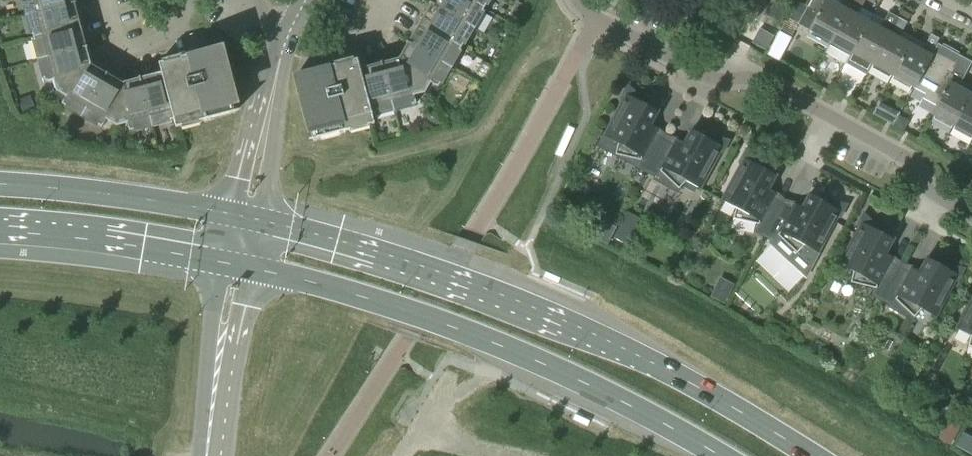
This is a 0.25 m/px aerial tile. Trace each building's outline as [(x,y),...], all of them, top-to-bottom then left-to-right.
[(75,3),(74,0),(33,0),(36,13),(75,3)] [(431,3),(473,27),(485,8),(477,3),(472,0),(433,0),(431,3)] [(766,17),(777,23),(787,5),(779,0),(775,0),(766,17)] [(798,24),(812,32),(813,31),(829,40),(829,41),(831,42),(851,4),(844,0),(841,0),(838,5),(830,0),(811,0),(807,7),(799,22),(798,24)] [(75,3),(36,13),(42,35),(81,25),(75,3)] [(431,3),(420,23),(454,43),(462,47),(473,28),(474,29),(475,28),(473,27),(431,3)] [(799,3),(791,17),(799,22),(807,7),(799,3)] [(831,42),(830,42),(825,53),(845,64),(868,21),(856,14),(859,9),(851,4),(831,42)] [(868,21),(845,64),(866,75),(872,64),(871,64),(897,17),(889,12),(880,27),(868,21)] [(906,22),(897,17),(871,64),(872,64),(873,65),(874,64),(891,73),(890,74),(892,75),(909,43),(898,37),(906,22)] [(420,23),(408,42),(443,63),(454,43),(420,23)] [(81,25),(42,35),(48,57),(87,47),(81,25)] [(755,41),(770,46),(775,32),(760,26),(755,41)] [(779,32),(767,55),(778,61),(779,60),(791,38),(779,32)] [(443,63),(408,42),(399,58),(425,93),(443,63)] [(913,87),(933,49),(925,44),(922,50),(909,43),(892,75),(894,76),(894,75),(911,84),(910,85),(913,87)] [(933,49),(913,87),(925,93),(923,98),(936,105),(941,97),(953,76),(961,81),(962,81),(971,62),(951,50),(952,48),(943,44),(942,46),(938,43),(934,49),(933,49)] [(87,47),(48,57),(56,91),(91,64),(87,47)] [(218,47),(183,56),(159,63),(161,73),(172,111),(176,128),(235,112),(218,47)] [(399,58),(381,63),(392,101),(391,102),(394,111),(395,111),(395,109),(417,104),(414,95),(425,93),(399,58)] [(358,59),(320,68),(298,74),(313,131),(315,139),(375,123),(370,107),(360,68),(358,59)] [(381,63),(360,68),(370,107),(391,102),(392,101),(381,63)] [(107,73),(91,64),(56,91),(87,108),(107,73)] [(122,83),(107,73),(87,108),(117,126),(122,83)] [(172,111),(161,73),(140,78),(150,117),(172,111)] [(937,106),(936,105),(932,114),(935,115),(936,114),(952,123),(952,125),(953,125),(971,90),(971,87),(962,81),(953,76),(941,97),(937,106)] [(140,78),(122,83),(117,126),(150,117),(140,78)] [(647,171),(665,138),(655,133),(650,125),(658,111),(645,104),(646,101),(628,84),(621,99),(624,100),(605,136),(618,143),(615,154),(640,160),(639,166),(647,171)] [(953,125),(955,126),(956,125),(971,134),(971,90),(953,125)] [(29,94),(18,99),(23,112),(35,107),(29,94)] [(896,120),(899,108),(879,102),(875,114),(896,120)] [(437,110),(426,113),(429,124),(440,122),(437,110)] [(898,116),(893,125),(902,130),(905,125),(903,119),(898,116)] [(675,143),(665,138),(647,171),(656,175),(660,171),(679,188),(687,180),(700,188),(719,152),(722,154),(730,140),(706,134),(705,136),(692,129),(684,144),(675,143)] [(950,148),(944,144),(941,149),(946,153),(950,148)] [(765,235),(783,202),(773,197),(768,189),(775,175),(762,168),(764,165),(746,149),(738,163),(741,165),(722,200),(736,207),(733,218),(758,224),(757,230),(765,235)] [(783,202),(765,235),(772,239),(771,242),(790,260),(806,275),(818,252),(837,217),(840,218),(848,204),(824,198),(823,201),(810,194),(802,208),(793,208),(783,202)] [(882,299),(900,267),(890,261),(885,253),(893,239),(880,232),(881,229),(863,212),(856,227),(859,228),(840,264),(853,271),(851,282),(875,288),(874,294),(882,299)] [(621,226),(615,236),(627,243),(633,232),(621,226)] [(910,272),(900,267),(882,299),(891,303),(895,299),(914,316),(922,308),(935,316),(954,281),(957,282),(965,268),(941,262),(940,265),(927,258),(919,272),(910,272)] [(720,278),(710,297),(722,303),(732,284),(720,278)] [(957,328),(970,335),(968,346),(971,347),(971,300),(957,328)] [(947,426),(940,439),(950,446),(958,432),(947,426)]
